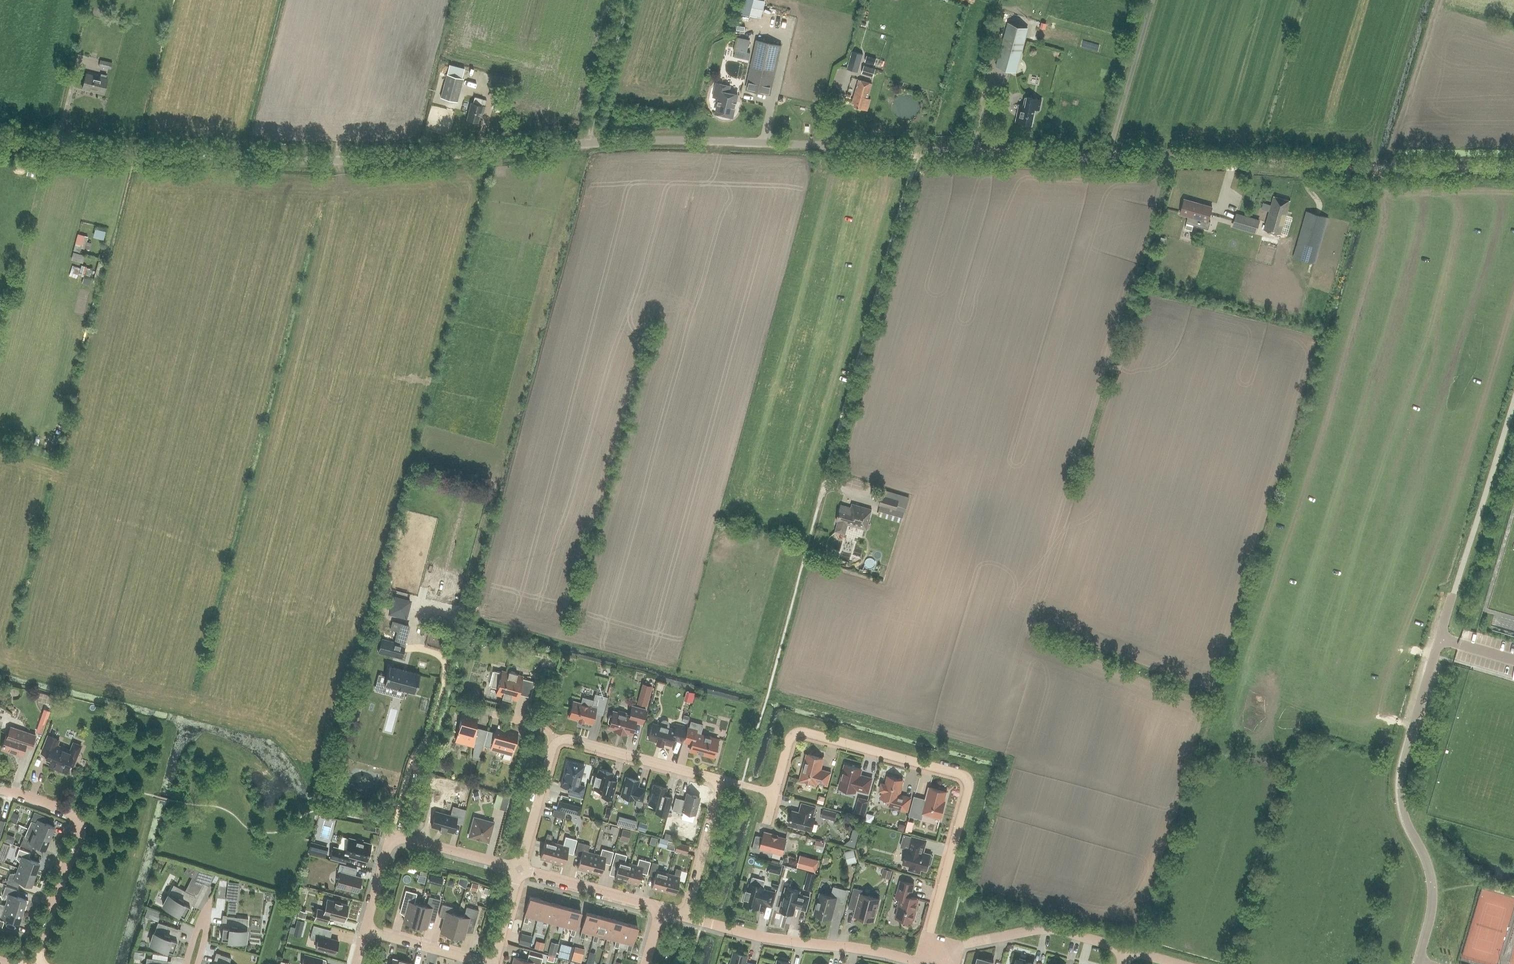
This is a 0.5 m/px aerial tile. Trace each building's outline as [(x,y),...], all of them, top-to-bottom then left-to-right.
[(739,14),(761,19),(763,10),(752,7),(754,0),(742,0),(739,14)] [(1017,72),(1029,28),(1008,22),(996,67),(1017,72)] [(741,35),(737,55),(750,58),(754,38),(741,35)] [(771,95),(782,45),(756,39),(745,89),(747,89),(746,91),(754,93),(755,91),(771,95)] [(847,68),(857,71),(862,54),(852,51),(847,68)] [(865,62),(875,64),(877,58),(867,55),(865,62)] [(99,66),(111,69),(113,61),(100,59),(99,66)] [(463,78),(465,69),(450,64),(447,74),(441,97),(457,102),(463,78)] [(873,77),(876,69),(864,65),(862,73),(873,77)] [(104,93),(108,78),(86,73),(83,88),(104,93)] [(867,110),(871,99),(868,98),(872,83),(859,79),(852,103),(855,103),(854,106),(867,110)] [(737,103),(739,94),(730,92),(731,85),(716,82),(713,97),(718,98),(715,114),(734,118),(736,107),(737,103)] [(1042,99),(1027,96),(1027,97),(1025,96),(1023,106),(1019,105),(1016,121),(1032,125),(1035,110),(1040,111),(1042,99)] [(481,105),(483,99),(475,97),(473,103),(471,103),(467,119),(478,122),(481,113),(483,113),(485,106),(481,105)] [(27,175),(40,177),(42,168),(28,166),(27,175)] [(1287,211),(1290,200),(1274,196),(1271,205),(1264,203),(1262,209),(1270,211),(1264,230),(1280,235),(1287,211)] [(1209,229),(1211,222),(1208,221),(1212,207),(1184,199),(1185,200),(1181,214),(1189,216),(1187,223),(1209,229)] [(1315,264),(1328,218),(1307,211),(1294,258),(1315,264)] [(1256,232),(1259,220),(1237,214),(1233,226),(1256,232)] [(94,234),(104,237),(106,231),(96,228),(94,234)] [(78,233),(74,250),(81,252),(82,248),(85,249),(85,247),(90,249),(92,242),(87,241),(88,236),(78,233)] [(83,263),(85,255),(73,251),(71,260),(83,263)] [(82,265),(79,274),(84,276),(90,278),(92,269),(87,267),(87,266),(82,265)] [(80,268),(72,266),(69,276),(76,279),(80,268)] [(84,276),(82,283),(90,285),(92,279),(90,278),(84,276)] [(896,510),(899,500),(882,495),(880,505),(881,505),(896,510)] [(872,509),(853,504),(852,508),(841,505),(837,521),(834,531),(845,534),(848,524),(867,530),(871,516),(870,516),(872,509)] [(896,510),(881,505),(878,515),(902,522),(905,512),(896,510)] [(401,658),(405,645),(383,639),(379,652),(401,658)] [(416,693),(420,674),(389,666),(385,685),(416,693)] [(508,674),(494,670),(490,686),(497,688),(496,693),(502,695),(502,697),(510,700),(511,697),(517,699),(519,694),(531,697),(535,681),(517,676),(518,673),(509,671),(508,674)] [(689,689),(688,699),(696,700),(698,690),(689,689)] [(603,715),(608,697),(595,694),(594,700),(583,697),(581,703),(574,701),(569,717),(578,720),(578,721),(584,722),(584,721),(592,724),(595,713),(603,715)] [(639,697),(637,703),(647,706),(649,699),(639,697)] [(642,724),(646,709),(633,706),(630,715),(626,715),(627,713),(619,711),(618,712),(614,711),(612,716),(611,715),(609,716),(608,721),(609,723),(610,724),(609,728),(615,730),(626,733),(632,734),(635,722),(642,724)] [(484,745),(488,730),(474,727),(477,715),(463,712),(459,727),(460,727),(457,740),(475,745),(474,750),(473,758),(480,760),(484,745)] [(668,726),(668,723),(667,722),(666,720),(664,721),(662,722),(661,723),(660,725),(653,723),(649,739),(671,745),(673,739),(682,742),(686,726),(676,724),(675,729),(668,728),(668,726)] [(700,735),(703,725),(691,722),(689,728),(685,741),(692,743),(690,750),(704,754),(704,755),(710,757),(711,756),(713,756),(715,752),(717,752),(719,751),(720,747),(719,745),(717,744),(718,740),(700,735)] [(43,734),(46,726),(41,724),(40,726),(38,726),(36,732),(43,734)] [(36,735),(11,727),(9,733),(7,733),(2,748),(22,755),(26,746),(32,748),(36,735)] [(488,730),(484,745),(505,751),(502,762),(510,764),(517,734),(505,731),(504,735),(488,730)] [(70,750),(55,744),(57,739),(49,735),(43,750),(49,752),(46,758),(48,758),(47,762),(50,763),(49,765),(67,773),(70,766),(74,767),(83,745),(73,741),(70,750)] [(820,769),(823,758),(808,754),(806,762),(805,762),(803,769),(804,769),(801,779),(816,783),(816,782),(828,785),(831,772),(820,769)] [(582,797),(585,786),(579,785),(585,766),(567,761),(561,784),(570,787),(569,793),(582,797)] [(868,792),(872,778),(860,774),(861,769),(846,764),(840,788),(855,792),(856,789),(868,792)] [(593,783),(596,784),(594,789),(608,793),(606,798),(612,799),(617,782),(611,780),(613,773),(600,770),(598,776),(596,775),(595,775),(592,774),(590,782),(593,783)] [(432,776),(430,786),(443,789),(446,779),(432,776)] [(899,794),(903,780),(888,776),(886,784),(882,783),(880,790),(883,791),(881,798),(890,801),(889,806),(908,811),(911,797),(899,794)] [(641,807),(646,789),(637,787),(639,780),(626,777),(621,796),(634,799),(634,798),(637,799),(635,805),(641,807)] [(662,807),(660,813),(668,816),(673,797),(665,795),(667,788),(653,784),(648,804),(662,807)] [(945,800),(947,792),(930,787),(926,800),(915,796),(910,815),(922,818),(923,813),(941,818),(945,801),(945,800)] [(695,814),(700,797),(687,793),(685,801),(682,800),(682,799),(676,798),(672,810),(683,813),(683,811),(695,814)] [(506,810),(510,797),(503,795),(499,809),(506,810)] [(862,796),(856,812),(867,816),(873,800),(862,796)] [(813,816),(816,807),(802,803),(800,812),(793,810),(789,825),(811,831),(815,817),(813,816)] [(462,824),(466,810),(454,806),(451,815),(436,810),(432,826),(453,832),(456,822),(462,824)] [(612,808),(606,807),(604,816),(609,818),(612,808)] [(834,821),(837,812),(823,808),(821,817),(834,821)] [(564,818),(566,812),(554,809),(552,815),(564,818)] [(10,820),(17,823),(20,814),(13,812),(10,820)] [(28,828),(51,838),(55,827),(44,822),(46,816),(35,812),(28,828)] [(876,815),(868,813),(866,821),(873,823),(876,815)] [(489,842),(494,822),(474,817),(469,837),(489,842)] [(634,829),(637,820),(627,818),(625,826),(634,829)] [(915,831),(917,821),(911,819),(910,825),(902,823),(901,828),(915,831)] [(618,827),(612,826),(610,832),(616,834),(618,827)] [(46,849),(51,838),(28,828),(21,845),(32,849),(34,844),(46,849)] [(627,843),(631,831),(623,829),(619,841),(627,843)] [(860,830),(853,829),(850,839),(844,844),(855,847),(860,830)] [(787,839),(774,835),(774,834),(765,832),(763,837),(756,835),(752,850),(760,853),(761,848),(783,854),(787,839)] [(552,862),(557,843),(551,842),(553,835),(547,834),(541,858),(552,862)] [(931,864),(933,856),(930,855),(931,854),(923,852),(926,841),(904,835),(901,847),(907,848),(903,864),(910,866),(909,869),(920,872),(921,868),(926,870),(928,863),(931,864)] [(557,843),(552,862),(564,865),(567,852),(573,854),(577,840),(566,836),(563,845),(557,843)] [(358,840),(349,838),(346,850),(334,847),(331,858),(346,862),(348,856),(367,861),(371,844),(363,842),(364,840),(358,839),(358,840)] [(816,840),(814,847),(823,849),(825,842),(816,840)] [(313,851),(330,855),(332,846),(315,842),(313,851)] [(589,872),(594,853),(588,852),(590,845),(578,842),(575,855),(581,856),(578,868),(589,872)] [(687,854),(689,845),(677,842),(675,851),(687,854)] [(594,853),(589,872),(601,875),(604,862),(610,864),(614,852),(602,848),(600,855),(594,853)] [(18,867),(36,874),(40,863),(29,858),(31,853),(19,849),(16,858),(20,861),(21,862),(18,867)] [(858,861),(854,849),(845,851),(848,864),(858,861)] [(626,882),(631,863),(625,862),(627,855),(615,852),(612,865),(618,866),(615,878),(626,882)] [(799,856),(796,866),(802,867),(812,870),(816,871),(819,860),(799,856)] [(631,863),(626,882),(638,885),(641,872),(647,874),(651,861),(639,858),(637,865),(631,863)] [(663,891),(668,873),(657,870),(659,864),(652,862),(649,875),(655,876),(652,888),(663,891)] [(358,891),(362,878),(355,876),(357,869),(340,864),(338,872),(340,873),(337,885),(358,891)] [(32,885),(36,874),(18,867),(16,873),(10,873),(7,882),(18,886),(20,881),(32,885)] [(668,873),(663,891),(675,895),(682,870),(676,868),(675,875),(668,873)] [(890,879),(892,871),(884,868),(882,877),(890,879)] [(204,883),(209,885),(215,874),(199,870),(195,878),(204,883)] [(811,872),(807,885),(814,887),(818,875),(811,872)] [(776,892),(764,889),(765,888),(763,887),(765,881),(752,877),(748,890),(747,890),(745,897),(746,898),(744,905),(759,909),(761,903),(772,906),(776,892)] [(914,919),(916,912),(915,911),(919,899),(911,897),(914,884),(901,880),(896,897),(900,898),(897,907),(899,908),(896,917),(912,922),(913,919),(914,919)] [(193,895),(174,885),(169,894),(168,893),(161,906),(179,915),(179,914),(184,917),(188,910),(189,911),(197,896),(193,894),(193,895)] [(5,905),(23,911),(27,899),(15,896),(17,890),(6,886),(3,895),(6,899),(7,899),(5,905)] [(846,889),(834,886),(831,896),(820,893),(814,914),(832,919),(832,918),(831,918),(835,902),(843,904),(847,889),(846,889)] [(806,910),(810,897),(799,894),(800,891),(786,887),(780,910),(794,914),(796,907),(806,910)] [(874,921),(880,898),(861,893),(862,890),(854,887),(849,908),(856,910),(855,916),(874,921)] [(415,925),(421,905),(415,903),(417,893),(406,890),(402,906),(408,907),(404,922),(415,925)] [(421,905),(415,925),(427,928),(431,914),(436,915),(441,900),(429,897),(427,906),(421,905)] [(538,919),(543,901),(530,897),(524,922),(528,923),(530,917),(538,919)] [(344,920),(348,906),(328,900),(325,911),(318,909),(316,918),(327,922),(329,916),(344,920)] [(231,911),(240,912),(240,901),(231,901),(231,911)] [(551,923),(556,904),(543,901),(538,919),(536,925),(540,926),(542,920),(551,923)] [(5,905),(0,903),(0,904),(0,916),(20,922),(23,911),(5,905)] [(453,935),(458,915),(452,913),(454,907),(442,904),(439,916),(445,918),(441,932),(453,935)] [(563,926),(568,907),(556,904),(551,923),(559,925),(558,931),(562,932),(564,926),(563,926)] [(1273,905),(1270,916),(1289,921),(1292,911),(1273,905)] [(458,915),(453,935),(464,938),(468,924),(475,926),(479,910),(467,907),(464,916),(458,915)] [(563,926),(564,926),(572,928),(570,934),(574,936),(581,911),(568,907),(563,926)] [(147,908),(144,917),(151,919),(154,911),(147,908)] [(595,935),(600,916),(587,912),(580,937),(585,938),(586,932),(594,935),(595,935)] [(247,943),(249,929),(247,929),(249,918),(227,916),(227,915),(223,915),(222,927),(223,927),(221,939),(227,939),(227,940),(247,943)] [(607,938),(612,919),(600,916),(595,935),(594,935),(593,941),(597,942),(599,936),(607,938)] [(1270,916),(1268,925),(1288,932),(1291,921),(1289,921),(1270,916)] [(305,921),(297,919),(295,927),(303,929),(305,921)] [(620,941),(625,923),(612,919),(607,938),(616,940),(614,946),(619,947),(620,941)] [(178,929),(158,922),(155,932),(153,931),(149,945),(168,951),(168,950),(173,952),(176,945),(177,945),(182,929),(178,928),(178,929)] [(620,941),(628,944),(627,950),(631,951),(638,926),(625,923),(620,941)] [(1336,924),(1333,934),(1351,939),(1354,929),(1336,924)] [(335,954),(339,941),(330,938),(332,930),(314,925),(310,939),(318,941),(316,948),(335,954)] [(1268,925),(1265,935),(1283,941),(1285,942),(1288,932),(1268,925)] [(533,936),(521,933),(519,944),(530,947),(533,936)] [(1333,934),(1330,944),(1348,949),(1351,939),(1333,934)] [(1265,935),(1262,945),(1280,950),(1283,941),(1265,935)] [(534,948),(543,950),(545,942),(536,940),(534,948)] [(551,953),(559,954),(560,942),(553,941),(551,953)] [(570,959),(574,946),(567,944),(563,958),(570,959)] [(1327,953),(1327,954),(1345,959),(1348,949),(1330,944),(1327,953)] [(1262,945),(1259,955),(1279,961),(1282,951),(1280,950),(1262,945)] [(575,947),(572,959),(571,960),(581,963),(584,953),(585,949),(575,946),(575,947)] [(134,958),(142,959),(142,958),(144,958),(145,952),(135,950),(134,958)] [(746,962),(748,955),(734,951),(731,963),(753,963),(746,962)] [(231,958),(220,954),(221,954),(216,952),(213,963),(214,963),(229,963),(231,958)] [(1322,963),(1326,963),(1344,963),(1345,959),(1327,954),(1327,953),(1325,952),(1322,963)] [(305,953),(302,963),(321,963),(323,958),(305,953)] [(514,957),(512,963),(541,963),(543,958),(529,954),(527,960),(514,957)]
